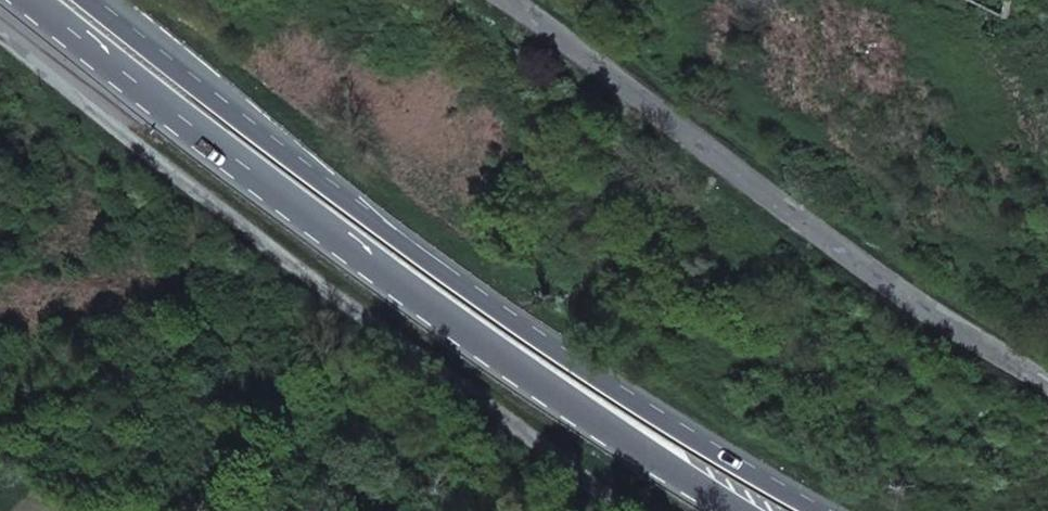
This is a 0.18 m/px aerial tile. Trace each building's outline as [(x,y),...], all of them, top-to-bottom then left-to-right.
[(1008,20),(1012,0),(970,0),(1008,20)]
